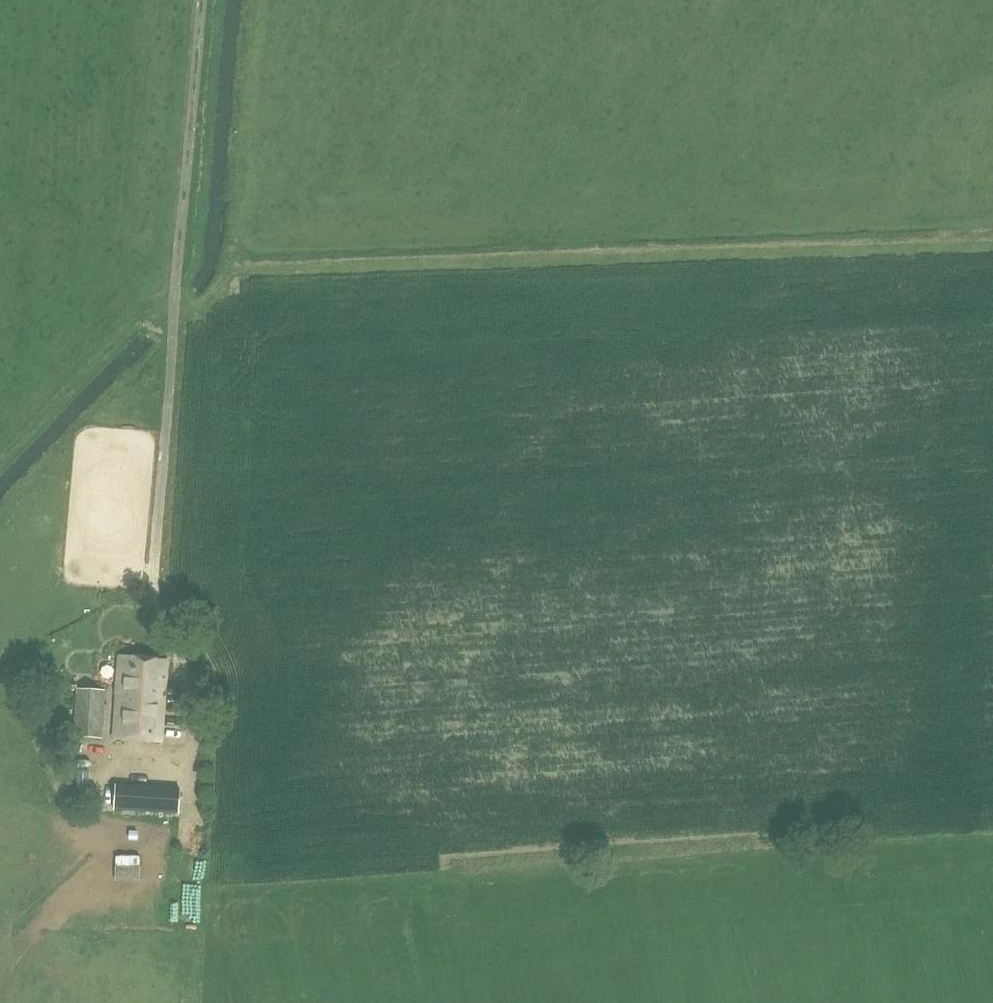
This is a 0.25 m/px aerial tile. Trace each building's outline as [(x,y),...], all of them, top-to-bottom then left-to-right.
[(122,657),(114,738),(161,743),(170,662),(122,657)] [(74,736),(102,738),(105,690),(77,689),(74,736)] [(148,762),(131,764),(133,777),(149,775),(148,762)] [(186,780),(140,780),(119,779),(119,801),(185,803),(186,780)]
